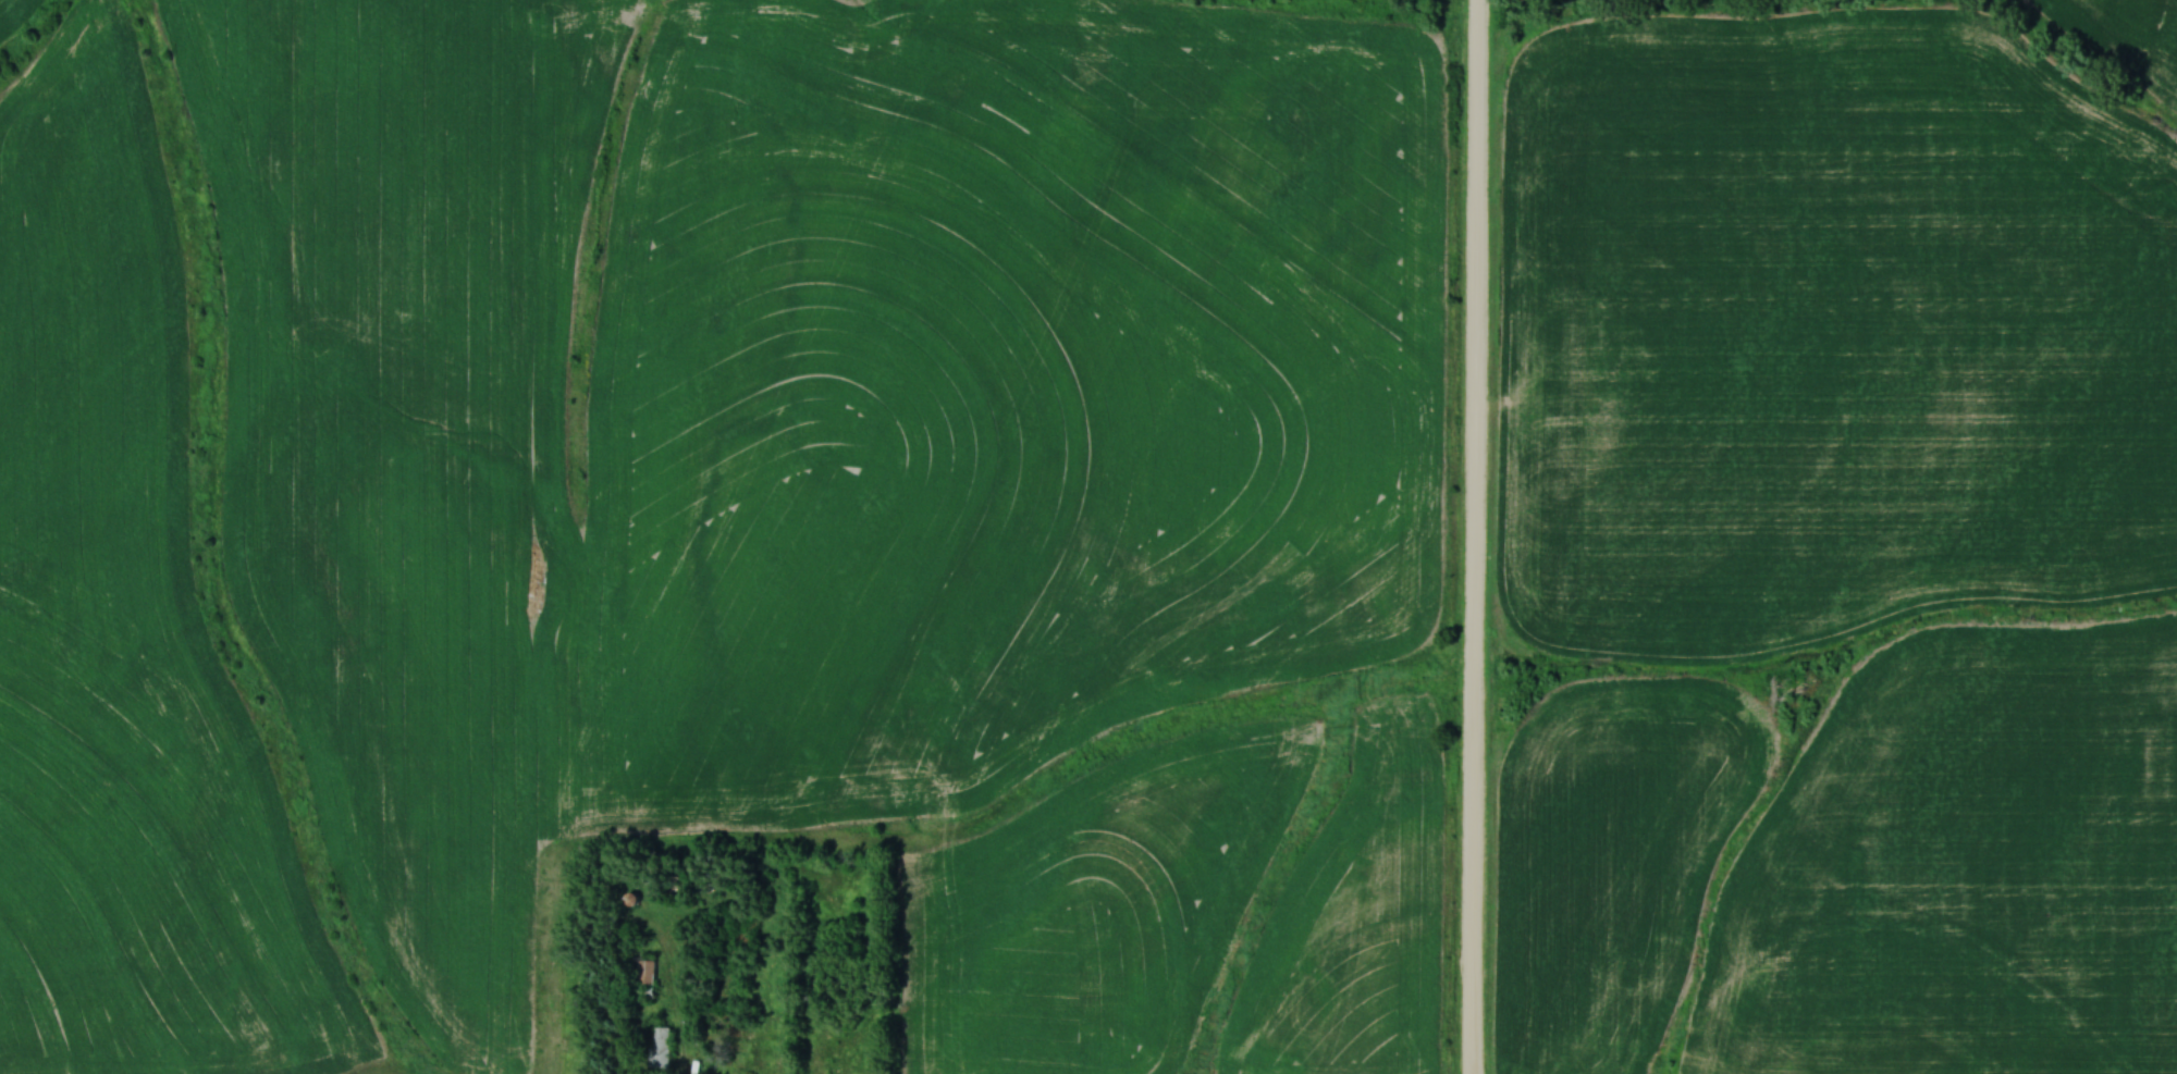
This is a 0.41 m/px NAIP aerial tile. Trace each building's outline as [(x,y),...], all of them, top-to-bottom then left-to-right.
[(646,962),(645,984),(659,984),(660,963),(646,962)] [(741,1011),(741,1022),(759,1022),(759,1011),(741,1011)] [(677,1068),(677,1027),(660,1027),(660,1068),(677,1068)]
